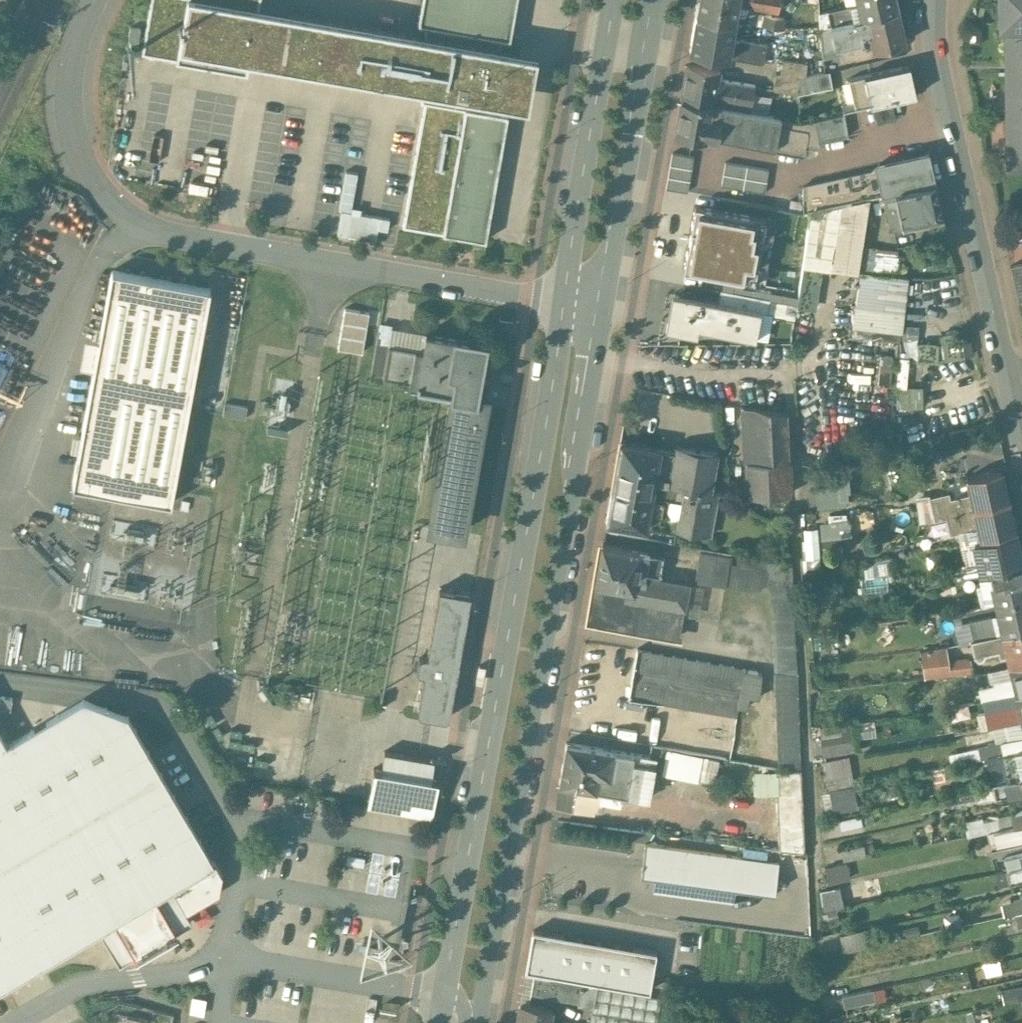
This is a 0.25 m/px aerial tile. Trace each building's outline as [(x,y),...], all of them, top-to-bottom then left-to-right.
[(142,51),(176,57),(247,70),(249,58),(278,63),(423,88),(421,100),(425,101),(403,224),(486,238),(508,113),(500,111),(502,102),(510,104),(510,103),(528,106),(537,54),(519,51),(519,50),(500,47),(502,37),(510,38),(517,0),(422,0),(418,22),(427,23),(425,34),(287,10),(259,5),(259,0),(151,0),(142,51)] [(697,13),(734,20),(737,4),(738,0),(700,0),(697,13)] [(863,1),(858,2),(862,17),(868,16),(896,9),(894,0),(863,0),(863,1)] [(1000,28),(1021,28),(1021,0),(1000,0),(1000,28)] [(848,5),(819,11),(820,27),(830,25),(862,17),(858,2),(848,5)] [(896,9),(868,16),(871,29),(875,48),(904,41),(897,9),(896,9)] [(734,20),(697,13),(691,49),(728,56),(731,37),(734,20)] [(862,17),(830,25),(835,45),(841,44),(862,39),(861,33),(863,33),(863,31),(871,29),(868,16),(862,17)] [(830,25),(820,27),(823,56),(843,51),(841,44),(835,45),(830,25)] [(1005,28),(1005,167),(1021,167),(1021,28),(1005,28)] [(752,41),(731,37),(728,56),(748,59),(752,41)] [(718,69),(688,64),(682,98),(712,103),(717,78),(718,69)] [(902,66),(849,77),(855,107),(909,95),(902,66)] [(829,70),(799,76),(798,93),(832,86),(829,70)] [(755,85),(717,78),(712,103),(750,110),(752,97),(755,85)] [(763,99),(752,97),(750,110),(761,112),(763,99)] [(766,123),(710,113),(712,103),(682,98),(676,132),(762,148),(766,123)] [(750,110),(712,103),(710,113),(766,123),(767,120),(768,113),(761,112),(750,110)] [(819,138),(815,117),(800,120),(801,124),(812,125),(810,139),(819,138)] [(801,124),(767,120),(766,123),(762,148),(807,156),(810,139),(805,140),(801,124)] [(812,125),(801,124),(805,140),(810,139),(812,125)] [(693,156),(673,153),(671,164),(691,168),(693,156)] [(724,173),(745,177),(747,165),(726,161),(724,173)] [(690,179),(691,168),(671,164),(669,176),(690,179)] [(769,169),(747,165),(745,177),(767,181),(769,169)] [(724,173),(722,184),(743,188),(745,177),(724,173)] [(690,179),(669,176),(667,188),(688,191),(690,179)] [(767,181),(745,177),(743,188),(765,193),(767,181)] [(936,181),(884,193),(893,228),(943,217),(936,181)] [(884,193),(851,200),(854,215),(858,236),(893,228),(884,193)] [(851,200),(812,209),(807,239),(806,246),(834,250),(841,218),(854,215),(851,200)] [(764,218),(695,206),(684,269),(753,281),(764,218)] [(899,265),(900,247),(863,245),(862,263),(899,265)] [(1010,266),(1018,301),(1021,300),(1021,264),(1010,266)] [(903,330),(908,273),(858,269),(852,325),(903,330)] [(210,287),(112,270),(80,445),(73,484),(107,491),(171,502),(174,485),(189,405),(210,287)] [(770,298),(721,288),(718,301),(760,309),(760,311),(767,312),(770,298)] [(718,301),(672,292),(665,327),(696,333),(698,326),(755,337),(760,311),(760,309),(718,301)] [(362,351),(369,310),(344,305),(336,346),(362,351)] [(917,358),(971,355),(970,328),(939,329),(939,339),(916,340),(917,358)] [(2,412),(1,411),(23,357),(0,348),(0,417),(2,412)] [(488,398),(453,392),(450,405),(449,405),(445,428),(446,428),(429,525),(462,531),(488,398)] [(247,406),(224,402),(223,414),(245,417),(247,406)] [(753,406),(742,407),(742,425),(754,425),(753,406)] [(786,412),(753,406),(754,425),(756,460),(746,460),(748,494),(789,493),(786,412)] [(659,447),(620,440),(611,488),(650,495),(651,490),(659,447)] [(715,453),(675,446),(675,450),(659,447),(651,490),(667,492),(666,497),(680,499),(675,526),(709,532),(713,508),(716,509),(718,492),(709,490),(715,453)] [(999,469),(969,476),(973,496),(976,507),(1006,500),(999,469)] [(818,504),(850,505),(850,473),(818,473),(818,504)] [(650,495),(611,488),(605,519),(645,526),(650,495)] [(942,491),(931,494),(935,509),(918,510),(919,518),(937,516),(947,514),(943,498),(944,498),(942,491)] [(944,498),(943,498),(947,514),(976,507),(973,496),(967,497),(967,493),(944,498)] [(1006,500),(976,507),(978,520),(982,538),(1013,531),(1006,500)] [(976,507),(947,514),(951,531),(974,526),(973,521),(978,520),(976,507)] [(852,534),(851,510),(818,512),(819,536),(852,534)] [(1013,531),(982,538),(989,570),(1020,562),(1013,531)] [(638,548),(601,541),(594,581),(628,587),(632,587),(635,572),(643,573),(648,550),(638,548)] [(893,587),(891,555),(862,556),(863,588),(893,587)] [(791,563),(768,559),(766,569),(728,563),(724,585),(735,587),(749,588),(758,588),(763,583),(769,592),(772,621),(774,669),(796,673),(791,563)] [(988,570),(989,574),(996,601),(1021,595),(1021,570),(1020,562),(989,570),(988,570)] [(988,570),(951,578),(954,591),(984,584),(983,575),(989,574),(988,570)] [(643,573),(635,572),(632,587),(628,587),(626,595),(640,597),(683,605),(687,581),(643,573)] [(628,587),(594,581),(588,618),(635,626),(640,597),(626,595),(628,587)] [(439,587),(427,655),(423,654),(418,657),(417,667),(421,672),(424,672),(417,709),(420,713),(445,717),(449,714),(456,676),(459,660),(471,592),(439,587)] [(996,601),(1003,632),(1003,633),(1004,633),(1021,629),(1021,595),(996,601)] [(683,605),(640,597),(635,626),(678,634),(683,605)] [(1004,633),(1010,663),(1021,661),(1021,629),(1004,633)] [(1003,632),(970,639),(973,655),(978,659),(982,658),(985,654),(998,651),(999,657),(1008,655),(1010,664),(1010,663),(1004,633),(1003,633),(1003,632)] [(920,647),(921,675),(973,672),(972,654),(947,655),(947,645),(920,647)] [(660,653),(637,648),(637,647),(628,696),(653,701),(657,676),(660,653)] [(745,668),(660,653),(657,676),(741,691),(745,669),(745,668)] [(1010,664),(1013,680),(1016,691),(1021,690),(1021,661),(1010,663),(1010,664)] [(762,671),(745,669),(741,691),(738,705),(746,706),(748,694),(759,696),(762,671)] [(741,691),(657,676),(653,699),(736,714),(738,705),(741,691)] [(1013,680),(993,684),(996,695),(1016,691),(1013,680)] [(1016,691),(996,695),(999,706),(1019,702),(1016,691)] [(0,732),(0,984),(4,982),(5,983),(7,982),(6,981),(30,967),(31,968),(32,967),(32,966),(56,951),(57,953),(58,952),(58,951),(82,936),(83,938),(84,937),(83,936),(98,927),(109,945),(124,936),(133,953),(176,928),(167,911),(181,903),(170,885),(186,876),(186,877),(188,876),(187,875),(211,861),(199,840),(201,839),(200,838),(199,839),(186,818),(188,817),(187,816),(186,816),(173,796),(175,795),(174,794),(173,794),(160,774),(162,773),(161,771),(160,772),(148,751),(149,751),(148,749),(147,750),(135,729),(136,728),(135,727),(134,728),(127,716),(129,716),(128,714),(126,715),(106,708),(107,706),(105,706),(105,707),(84,699),(83,698),(82,699),(83,700),(58,715),(58,713),(56,714),(57,715),(33,730),(32,728),(30,729),(31,731),(8,744),(0,732)] [(824,752),(848,747),(845,732),(821,737),(824,752)] [(1007,738),(1009,750),(1021,747),(1021,734),(1007,738)] [(650,755),(566,741),(558,781),(602,788),(602,789),(643,796),(650,755)] [(667,746),(662,772),(703,781),(708,754),(667,746)] [(1003,751),(1009,779),(1021,776),(1021,747),(1009,750),(1003,751)] [(434,759),(384,750),(381,768),(373,767),(367,804),(431,815),(438,778),(430,777),(434,759)] [(826,757),(828,775),(840,774),(841,782),(855,781),(852,754),(826,757)] [(806,848),(807,767),(778,767),(777,848),(806,848)] [(993,783),(995,796),(1021,790),(1021,776),(1009,779),(993,783)] [(602,788),(558,781),(558,782),(560,782),(556,804),(557,805),(557,804),(589,810),(590,808),(599,809),(602,789),(602,788)] [(832,786),(834,809),(857,808),(855,784),(832,786)] [(997,812),(1001,826),(1021,821),(1021,807),(997,812)] [(1001,826),(1004,839),(1021,835),(1021,821),(1001,826)] [(778,861),(645,842),(641,872),(774,890),(778,861)] [(842,847),(844,858),(866,855),(865,844),(842,847)] [(743,854),(763,855),(763,846),(744,845),(743,854)] [(1009,856),(1011,868),(1021,865),(1021,853),(1009,856)] [(365,857),(347,854),(346,862),(364,865),(365,857)] [(170,885),(181,903),(186,912),(219,893),(223,878),(211,861),(187,875),(188,876),(186,877),(186,876),(170,885)] [(828,879),(850,878),(849,862),(827,863),(828,879)] [(1010,868),(1013,877),(1021,875),(1021,865),(1011,868),(1010,868)] [(844,904),(840,883),(822,887),(826,908),(844,904)] [(1011,899),(1014,912),(1021,910),(1021,897),(1011,899)] [(655,951),(533,929),(526,968),(648,990),(655,951)] [(844,947),(870,944),(868,929),(842,932),(844,947)] [(594,984),(577,981),(574,998),(591,1001),(594,984)] [(594,984),(591,1001),(595,1002),(591,1022),(659,1022),(664,996),(594,984)] [(842,993),(845,1007),(887,997),(884,984),(842,993)] [(520,1001),(516,1022),(549,1022),(552,1006),(520,1001)]
